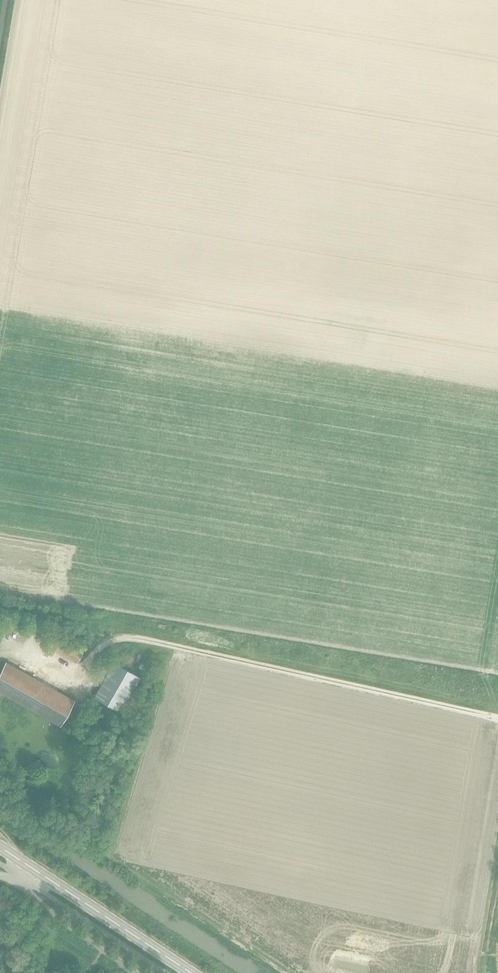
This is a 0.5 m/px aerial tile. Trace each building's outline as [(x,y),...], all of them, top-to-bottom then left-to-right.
[(77,661),(82,651),(53,635),(48,645),(77,661)] [(140,676),(114,661),(95,696),(121,711),(140,676)] [(6,663),(0,673),(0,690),(61,724),(74,700),(6,663)]
